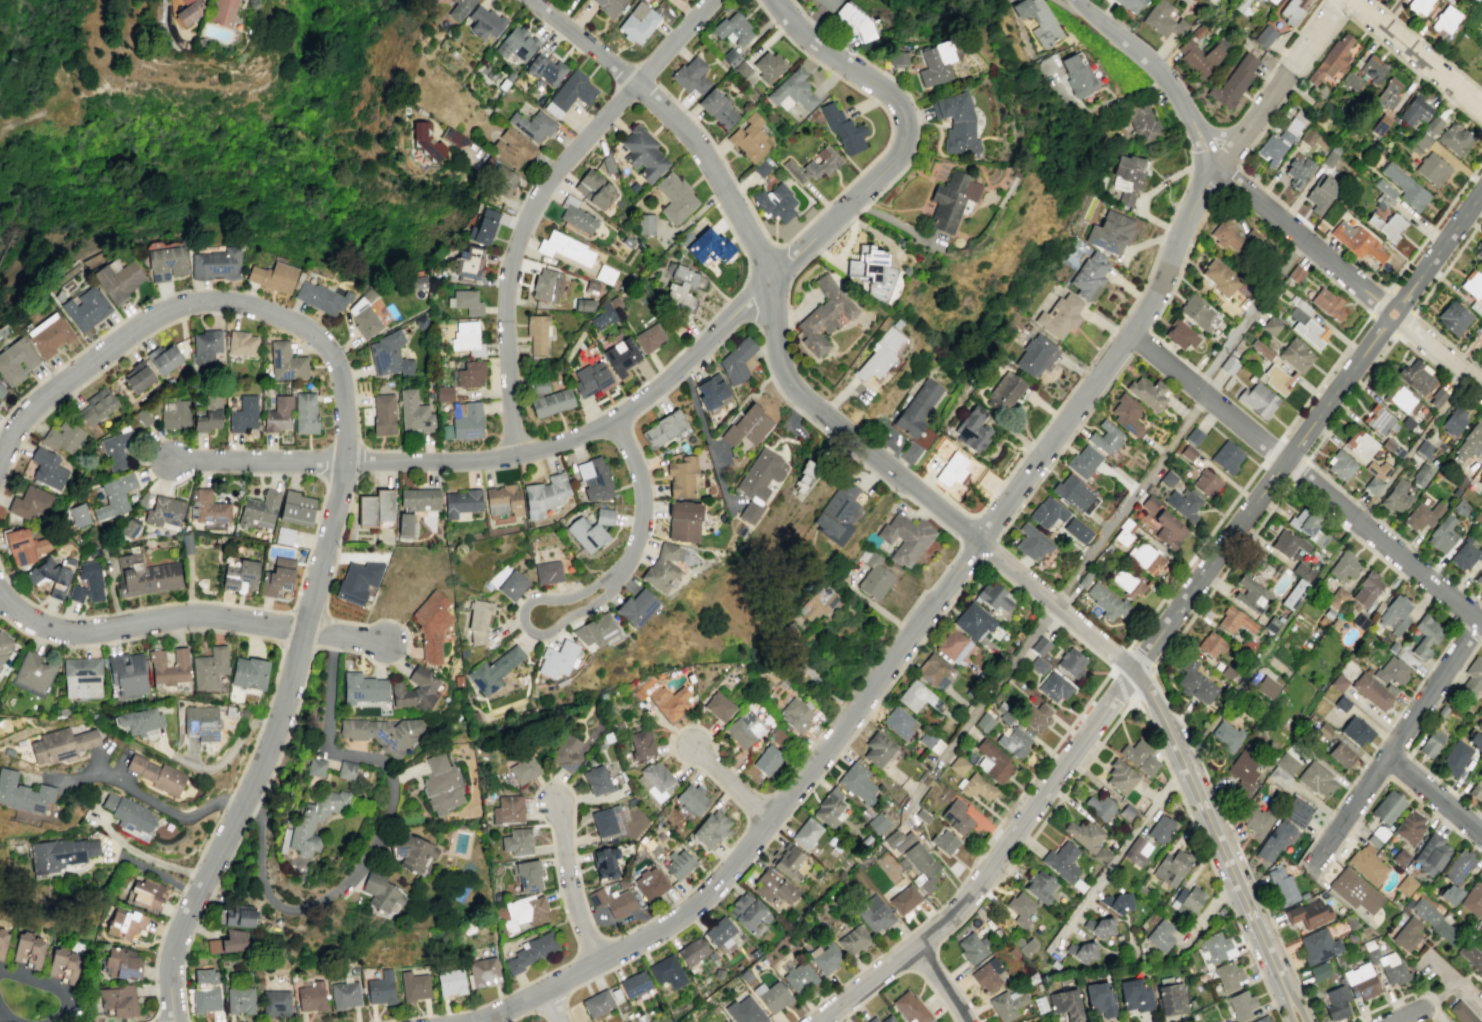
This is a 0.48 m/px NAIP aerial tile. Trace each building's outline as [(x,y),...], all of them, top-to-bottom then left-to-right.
[(182,6),(171,14),(180,26),(198,14),(195,10),(200,6),(196,0),(178,0),(182,6)] [(207,13),(208,14),(206,22),(226,28),(235,0),(211,0),(207,13)] [(447,12),(457,0),(475,0),(468,9),(468,8),(458,20),(447,12)] [(600,7),(590,0),(627,0),(611,20),(598,9),(600,7)] [(829,14),(812,0),(842,0),(829,14)] [(1012,5),(1020,0),(1029,0),(1042,0),(1064,35),(1051,44),(1043,48),(1031,30),(1039,25),(1031,13),(1021,20),(1012,5)] [(1134,14),(1114,0),(1144,0),(1134,14)] [(1140,21),(1155,0),(1163,0),(1171,6),(1165,15),(1175,22),(1179,17),(1188,24),(1178,38),(1169,31),(1164,38),(1140,21)] [(1233,7),(1238,0),(1249,0),(1240,13),(1233,7)] [(1279,12),(1287,0),(1308,0),(1309,1),(1306,6),(1295,23),(1291,27),(1283,22),(1286,17),(1279,12)] [(1404,7),(1409,0),(1431,0),(1427,6),(1428,7),(1422,15),(1416,11),(1414,14),(1404,7)] [(500,15),(502,12),(508,17),(504,22),(493,35),(487,30),(482,37),(468,26),(473,19),(468,15),(478,2),(487,9),(489,6),(500,15)] [(1446,4),(1460,15),(1452,25),(1454,26),(1448,34),(1438,27),(1436,31),(1433,30),(1432,29),(1430,28),(1430,26),(1446,4)] [(843,7),(868,24),(875,40),(862,46),(856,33),(835,18),(843,7)] [(727,17),(736,8),(751,24),(749,26),(754,31),(740,45),(734,40),(738,36),(730,28),(720,37),(712,28),(725,15),(727,17)] [(618,30),(629,15),(640,23),(651,10),(662,18),(639,47),(618,30)] [(532,36),(534,34),(540,39),(538,42),(523,60),(510,50),(505,56),(495,48),(515,23),(520,27),(522,25),(530,31),(528,33),(532,36)] [(1189,33),(1200,23),(1206,30),(1196,40),(1189,33)] [(1252,40),(1266,24),(1276,33),(1263,49),(1252,40)] [(1313,85),(1305,79),(1335,40),(1338,42),(1344,33),(1353,39),(1346,49),(1348,51),(1346,54),(1349,56),(1345,63),(1348,65),(1341,75),(1336,71),(1337,70),(1335,68),(1329,77),(1324,73),(1316,84),(1314,82),(1313,85)] [(926,65),(919,47),(933,42),(932,39),(948,34),(956,56),(947,60),(953,76),(923,86),(917,69),(926,65)] [(1179,57),(1182,54),(1176,48),(1188,37),(1194,44),(1203,53),(1214,43),(1225,54),(1213,65),(1198,79),(1179,57)] [(731,65),(722,55),(732,46),(741,55),(731,65)] [(773,53),(776,50),(788,62),(768,82),(758,73),(761,70),(759,67),(754,62),(768,48),(773,53)] [(554,62),(558,58),(569,66),(553,85),(536,71),(534,73),(526,66),(539,50),(554,62)] [(1204,93),(1211,84),(1218,89),(1235,65),(1245,51),(1258,61),(1249,75),(1252,77),(1235,101),(1228,110),(1204,93)] [(670,74),(682,61),(684,64),(696,52),(709,64),(701,72),(711,82),(701,93),(694,86),(689,91),(670,74)] [(889,67),(888,53),(907,53),(907,66),(889,67)] [(1060,60),(1075,53),(1081,65),(1086,62),(1099,88),(1079,98),(1060,60)] [(1370,53),(1389,67),(1375,86),(1368,81),(1370,79),(1357,70),(1370,53)] [(733,68),(743,58),(753,68),(743,78),(733,68)] [(803,76),(811,84),(808,86),(820,98),(808,110),(796,98),(794,101),(786,93),(776,103),(767,94),(799,63),(808,72),(803,76)] [(544,107),(575,66),(589,76),(586,79),(599,89),(588,104),(576,95),(558,118),(544,107)] [(499,85),(511,69),(517,74),(504,89),(499,85)] [(1347,72),(1361,81),(1354,90),(1351,88),(1349,90),(1339,83),(1347,72)] [(1388,111),(1397,98),(1393,95),(1402,84),(1389,75),(1381,86),(1383,87),(1373,99),(1388,111)] [(697,100),(714,83),(726,95),(731,101),(729,103),(740,115),(727,127),(711,110),(709,112),(697,100)] [(975,117),(975,137),(979,137),(979,150),(944,150),(944,137),(945,137),(946,127),(951,127),(951,117),(950,113),(936,118),(930,101),(936,99),(935,97),(966,86),(972,103),(970,104),(975,117)] [(1421,123),(1432,109),(1419,100),(1422,96),(1416,92),(1396,117),(1408,126),(1418,114),(1419,114),(1416,119),(1421,123)] [(1345,97),(1352,102),(1348,107),(1341,103),(1345,97)] [(846,155),(839,138),(840,138),(836,129),(831,131),(820,105),(833,99),(838,110),(841,108),(846,118),(850,117),(854,125),(864,121),(869,131),(863,134),(868,145),(846,155)] [(1127,107),(1146,101),(1153,120),(1157,119),(1162,135),(1139,143),(1127,107)] [(528,120),(539,107),(555,121),(558,123),(548,135),(545,132),(544,133),(537,143),(507,119),(515,109),(528,120)] [(758,125),(766,133),(768,135),(765,138),(771,144),(753,162),(743,151),(744,150),(737,142),(734,145),(727,138),(739,126),(745,132),(746,131),(744,128),(750,121),(746,117),(754,109),(765,119),(758,125)] [(1369,130),(1378,137),(1391,118),(1382,112),(1369,130)] [(1422,130),(1425,126),(1424,126),(1434,114),(1443,122),(1433,134),(1432,133),(1429,136),(1422,130)] [(1292,116),(1303,124),(1287,146),(1278,140),(1280,138),(1277,136),(1292,116)] [(413,118),(426,117),(426,132),(445,150),(437,160),(413,138),(412,137),(413,136),(413,118)] [(623,157),(630,150),(622,141),(632,131),(630,128),(637,121),(659,143),(655,146),(670,162),(656,176),(649,183),(638,171),(644,164),(641,161),(634,168),(623,157)] [(1457,157),(1474,138),(1454,121),(1452,124),(1450,122),(1436,139),(1457,157)] [(535,145),(539,148),(530,160),(526,156),(517,167),(491,147),(498,138),(506,144),(508,141),(500,134),(508,124),(535,145)] [(448,125),(470,139),(464,148),(442,135),(448,125)] [(1306,127),(1317,134),(1308,146),(1298,139),(1306,127)] [(1416,154),(1422,147),(1424,149),(1432,139),(1422,131),(1409,148),(1416,154)] [(1268,133),(1287,146),(1271,167),(1269,168),(1266,167),(1265,163),(1269,158),(1266,156),(1264,159),(1254,152),(1268,133)] [(823,169),(814,178),(810,174),(807,176),(808,177),(801,183),(782,163),(789,156),(804,172),(806,170),(803,166),(812,157),(817,163),(822,158),(817,153),(827,142),(833,148),(844,159),(828,174),(823,169)] [(1319,161),(1329,168),(1338,156),(1336,155),(1340,151),(1332,145),(1319,161)] [(1451,168),(1429,150),(1413,170),(1436,188),(1451,168)] [(1296,152),(1315,164),(1296,191),(1286,184),(1290,177),(1283,172),(1296,152)] [(1142,168),(1146,170),(1145,172),(1140,191),(1135,189),(1134,193),(1135,194),(1131,207),(1118,203),(1122,190),(1112,187),(1116,174),(1113,174),(1119,155),(1128,158),(1129,154),(1145,159),(1142,168)] [(762,177),(753,168),(763,157),(772,166),(762,177)] [(1387,160),(1430,196),(1416,213),(1397,197),(1402,191),(1378,171),(1387,160)] [(508,197),(518,175),(496,164),(485,186),(508,197)] [(574,187),(589,167),(605,179),(606,177),(614,183),(612,186),(617,190),(611,198),(609,196),(601,207),(574,187)] [(930,199),(935,183),(942,186),(943,181),(946,182),(951,168),(971,176),(969,181),(980,185),(973,203),(964,199),(951,235),(927,225),(936,201),(930,199)] [(670,169),(679,179),(681,177),(693,189),(690,191),(699,201),(684,215),(674,224),(660,209),(670,200),(654,183),(670,169)] [(1320,173),(1339,187),(1318,217),(1309,210),(1313,203),(1304,197),(1320,173)] [(1378,178),(1372,184),(1391,200),(1396,193),(1378,178)] [(629,186),(636,180),(641,185),(634,191),(629,186)] [(768,211),(766,213),(759,206),(753,193),(764,187),(769,198),(774,203),(779,198),(770,190),(781,180),(792,191),(790,194),(797,201),(792,206),(796,211),(785,222),(776,213),(773,216),(768,211)] [(1380,191),(1392,201),(1387,208),(1384,205),(1381,209),(1375,204),(1377,202),(1374,199),(1380,191)] [(565,205),(561,203),(567,192),(580,199),(576,205),(598,218),(589,233),(559,216),(565,205)] [(485,243),(472,237),(466,235),(471,224),(477,226),(485,205),(499,211),(485,243)] [(1131,226),(1134,228),(1126,245),(1124,244),(1122,243),(1117,255),(1084,241),(1092,223),(1100,227),(1108,209),(1134,220),(1131,226)] [(1392,212),(1407,224),(1398,235),(1400,237),(1392,246),(1363,221),(1368,214),(1375,219),(1376,218),(1382,223),(1392,212)] [(642,233),(642,213),(655,213),(655,233),(642,233)] [(1250,227),(1262,237),(1250,252),(1243,246),(1237,253),(1226,244),(1223,248),(1215,242),(1216,240),(1209,234),(1223,216),(1232,224),(1230,226),(1236,231),(1238,231),(1240,233),(1240,235),(1242,236),(1250,227)] [(1340,219),(1329,233),(1357,256),(1359,254),(1362,256),(1365,252),(1378,263),(1386,254),(1378,247),(1380,244),(1359,226),(1357,225),(1354,225),(1352,226),(1350,227),(1340,219)] [(717,254),(712,258),(708,253),(700,261),(685,245),(708,223),(719,235),(722,232),(726,237),(727,235),(738,246),(723,260),(717,254)] [(552,248),(549,255),(536,248),(541,236),(546,238),(551,228),(585,244),(584,246),(595,252),(589,265),(578,260),(552,248)] [(621,241),(626,235),(635,243),(631,248),(621,241)] [(1481,237),(1481,238),(1481,261),(1473,254),(1478,248),(1474,246),(1481,237)] [(455,259),(457,253),(464,255),(467,242),(483,245),(480,259),(478,265),(484,266),(481,278),(453,271),(455,259)] [(867,296),(885,303),(898,270),(888,266),(889,253),(881,253),(881,250),(874,250),(874,244),(859,243),(858,260),(846,260),(845,275),(868,276),(867,296)] [(147,250),(183,245),(187,273),(170,276),(169,268),(166,268),(168,280),(152,283),(147,250)] [(223,251),(222,245),(238,245),(238,279),(220,280),(220,276),(211,276),(211,279),(191,279),(190,254),(207,254),(207,251),(223,251)] [(1078,289),(1069,282),(1092,249),(1104,257),(1103,259),(1109,263),(1100,275),(1105,278),(1099,286),(1100,287),(1091,301),(1088,299),(1086,302),(1075,294),(1078,289)] [(1211,257),(1204,266),(1206,267),(1200,274),(1212,284),(1209,287),(1224,300),(1240,281),(1211,257)] [(90,273),(105,262),(111,272),(131,258),(144,277),(135,284),(136,286),(126,293),(129,297),(115,308),(90,273)] [(245,278),(251,263),(270,270),(274,259),(298,267),(294,278),(289,293),(245,278)] [(595,276),(602,262),(617,269),(611,283),(595,276)] [(1306,271),(1295,263),(1285,275),(1295,284),(1306,271)] [(685,288),(684,293),(690,295),(684,310),(661,302),(668,282),(679,286),(680,282),(670,279),(676,264),(686,268),(686,269),(698,273),(692,290),(685,288)] [(534,288),(532,288),(536,272),(539,272),(540,266),(564,272),(556,302),(532,295),(534,288)] [(1480,276),(1481,275),(1481,292),(1476,300),(1459,285),(1464,279),(1463,278),(1471,268),(1480,276)] [(826,299),(813,281),(826,272),(838,288),(858,311),(848,320),(840,312),(833,318),(836,322),(824,333),(821,329),(817,333),(829,345),(816,357),(800,340),(805,335),(795,325),(818,303),(819,305),(826,299)] [(409,290),(407,277),(426,274),(428,286),(409,290)] [(313,285),(314,283),(342,296),(345,289),(353,293),(347,304),(344,302),(339,313),(335,311),(333,316),(292,297),(301,279),(313,285)] [(584,287),(587,279),(600,283),(598,291),(584,287)] [(79,333),(58,304),(69,296),(74,304),(79,301),(75,296),(92,283),(111,309),(79,333)] [(347,309),(369,286),(377,293),(367,303),(383,326),(364,338),(353,322),(356,321),(347,309)] [(1343,300),(1333,292),(1332,294),(1320,286),(1309,301),(1338,323),(1344,314),(1340,310),(1342,307),(1339,305),(1343,300)] [(476,302),(481,302),(482,314),(466,314),(465,306),(453,306),(453,290),(476,289),(476,302)] [(1075,313),(1081,317),(1072,330),(1068,327),(1059,340),(1033,323),(1042,310),(1047,314),(1059,296),(1062,299),(1067,292),(1083,303),(1075,313)] [(1191,292),(1205,304),(1203,306),(1211,313),(1206,319),(1209,322),(1201,331),(1195,325),(1196,324),(1177,309),(1191,292)] [(609,299),(616,294),(623,304),(616,309),(609,299)] [(575,308),(576,298),(594,298),(594,308),(575,308)] [(619,317),(611,322),(609,318),(596,327),(590,318),(603,309),(600,304),(607,299),(619,317)] [(1452,299),(1472,317),(1454,336),(1435,319),(1452,299)] [(1473,300),(1481,307),(1481,318),(1467,306),(1473,300)] [(27,337),(58,314),(75,337),(65,344),(62,341),(53,348),(56,351),(43,360),(27,337)] [(414,318),(425,314),(429,324),(419,329),(414,318)] [(550,314),(550,325),(546,325),(546,353),(531,353),(531,334),(527,334),(527,314),(550,314)] [(1271,336),(1281,325),(1279,323),(1281,321),(1272,314),(1261,327),(1271,336)] [(1174,316),(1201,338),(1192,349),(1186,344),(1181,350),(1160,333),(1174,316)] [(1307,317),(1318,327),(1321,324),(1329,331),(1324,337),(1326,339),(1317,349),(1290,327),(1295,320),(1301,325),(1307,317)] [(478,343),(484,343),(485,354),(470,355),(470,348),(450,349),(449,338),(454,338),(453,332),(455,332),(455,322),(477,321),(478,343)] [(634,335),(656,321),(666,337),(658,341),(660,344),(646,353),(644,350),(634,335)] [(1474,333),(1481,321),(1481,339),(1474,333)] [(891,354),(895,357),(875,379),(869,373),(861,382),(853,374),(879,345),(875,342),(890,325),(904,338),(891,354)] [(396,345),(399,358),(404,357),(404,359),(413,359),(413,374),(400,374),(400,371),(374,376),(368,343),(377,341),(376,339),(398,327),(405,341),(396,345)] [(203,333),(203,329),(221,329),(221,351),(214,351),(215,363),(195,364),(194,333),(203,333)] [(228,352),(231,332),(231,329),(249,331),(249,335),(258,336),(256,356),(228,352)] [(1032,377),(1014,364),(1038,332),(1056,345),(1032,377)] [(602,352),(629,334),(642,354),(634,360),(635,361),(624,369),(627,373),(619,378),(602,352)] [(741,362),(748,373),(739,382),(729,386),(718,362),(745,335),(756,347),(741,362)] [(1292,335),(1306,346),(1305,348),(1315,356),(1300,375),(1276,355),(1292,335)] [(8,388),(0,377),(0,351),(20,336),(39,361),(24,373),(26,375),(8,388)] [(273,379),(272,356),(272,340),(289,339),(290,356),(308,355),(308,378),(273,379)] [(1274,353),(1257,339),(1251,347),(1267,361),(1274,353)] [(162,373),(150,358),(147,353),(158,345),(161,350),(171,343),(182,359),(162,373)] [(1238,364),(1226,356),(1218,367),(1230,375),(1238,364)] [(1394,374),(1399,369),(1403,372),(1414,357),(1423,364),(1420,368),(1434,379),(1420,395),(1394,374)] [(132,367),(131,366),(142,358),(147,364),(145,366),(154,378),(136,393),(124,378),(127,376),(125,373),(132,367)] [(581,398),(573,384),(579,380),(574,371),(594,360),(596,362),(601,359),(613,380),(581,398)] [(463,369),(463,361),(483,360),(484,378),(479,378),(479,385),(456,386),(455,370),(463,369)] [(1271,363),(1291,379),(1287,385),(1290,387),(1282,397),(1263,382),(1262,383),(1256,378),(1261,371),(1263,373),(1271,363)] [(986,402),(1008,370),(1026,383),(1004,414),(986,402)] [(718,399),(720,403),(706,411),(698,397),(701,395),(695,384),(717,372),(729,393),(718,399)] [(1152,384),(1157,377),(1168,386),(1163,393),(1169,398),(1157,413),(1126,387),(1132,380),(1135,382),(1140,375),(1152,384)] [(533,392),(532,378),(549,377),(549,391),(533,392)] [(893,423),(926,377),(943,389),(921,419),(925,422),(913,438),(893,423)] [(1280,400),(1256,379),(1247,389),(1244,387),(1235,397),(1263,421),(1271,411),(1270,410),(1280,400)] [(89,426),(78,412),(88,404),(85,400),(105,385),(108,389),(119,403),(89,426)] [(437,400),(436,386),(453,385),(454,400),(437,400)] [(1387,399),(1398,385),(1415,400),(1404,414),(1387,399)] [(417,404),(429,404),(429,412),(434,412),(435,429),(402,430),(400,388),(416,387),(417,404)] [(536,417),(530,399),(570,387),(575,405),(536,417)] [(1428,403),(1439,388),(1447,393),(1436,408),(1428,403)] [(1126,393),(1143,406),(1139,411),(1141,412),(1135,419),(1146,428),(1137,438),(1114,419),(1118,414),(1112,410),(1120,400),(1117,398),(1123,390),(1126,393)] [(296,391),(316,392),(316,413),(319,413),(319,432),(296,432),(296,391)] [(374,393),(394,392),(396,432),(374,434),(373,420),(376,420),(374,393)] [(205,410),(205,393),(222,393),(221,425),(208,425),(208,432),(195,431),(195,409),(205,410)] [(240,409),(240,394),(258,394),(258,427),(245,427),(245,432),(229,432),(229,409),(240,409)] [(280,427),(280,431),(265,431),(265,409),(276,409),(276,394),(292,394),(292,427),(280,427)] [(190,409),(190,427),(161,427),(161,410),(175,410),(175,399),(190,399),(190,409)] [(452,438),(452,424),(451,418),(464,417),(463,402),(481,401),(482,417),(483,437),(452,438)] [(760,412),(772,422),(754,445),(741,435),(732,446),(720,436),(729,425),(727,424),(737,411),(741,414),(750,404),(752,401),(762,410),(760,412)] [(1381,436),(1361,419),(1373,403),(1394,420),(1381,436)] [(954,431),(959,435),(956,439),(976,453),(993,431),(980,421),(986,413),(974,404),(954,431)] [(134,415),(142,407),(153,419),(145,426),(134,415)] [(676,407),(654,421),(655,422),(639,432),(650,450),(666,440),(665,437),(672,433),(673,435),(688,427),(676,407)] [(1453,436),(1439,425),(1453,409),(1466,421),(1453,436)] [(1401,422),(1406,415),(1416,422),(1410,429),(1401,422)] [(69,419),(86,431),(71,453),(58,444),(55,449),(41,439),(50,426),(60,433),(62,429),(58,426),(65,416),(69,419)] [(1087,438),(1093,431),(1100,437),(1105,430),(1098,424),(1104,417),(1124,434),(1119,439),(1122,442),(1115,450),(1112,448),(1107,454),(1087,438)] [(1475,421),(1481,427),(1477,433),(1481,438),(1481,448),(1479,452),(1473,448),(1464,459),(1454,450),(1463,439),(1462,437),(1475,421)] [(452,424),(439,425),(439,439),(452,438),(452,424)] [(1196,444),(1187,435),(1196,425),(1205,434),(1196,444)] [(1343,443),(1357,427),(1378,445),(1364,461),(1343,443)] [(99,439),(117,433),(132,428),(137,442),(122,447),(129,465),(111,472),(99,439)] [(1380,445),(1386,437),(1396,444),(1390,452),(1380,445)] [(1415,450),(1423,439),(1432,446),(1425,457),(1415,450)] [(1210,459),(1226,440),(1244,454),(1236,465),(1238,467),(1231,476),(1210,459)] [(1180,453),(1187,442),(1198,450),(1190,461),(1180,453)] [(1084,479),(1066,464),(1075,453),(1078,455),(1087,443),(1103,456),(1084,479)] [(56,465),(69,472),(60,491),(33,477),(40,463),(31,458),(37,446),(60,458),(56,465)] [(764,486),(770,490),(762,502),(761,504),(763,506),(750,525),(737,517),(750,497),(735,487),(762,446),(782,460),(781,461),(786,464),(787,468),(779,480),(775,481),(770,478),(764,486)] [(1343,482),(1326,469),(1334,459),(1330,456),(1337,448),(1357,464),(1343,482)] [(934,478),(954,450),(967,460),(961,468),(965,471),(957,482),(953,479),(947,487),(934,478)] [(586,459),(599,455),(602,463),(604,462),(613,486),(610,487),(613,496),(599,500),(598,498),(587,502),(582,488),(594,484),(592,476),(580,480),(575,465),(586,461),(586,459)] [(696,455),(697,472),(692,472),(693,496),(670,497),(669,481),(671,481),(671,475),(667,475),(666,462),(680,461),(680,455),(696,455)] [(806,459),(817,466),(805,485),(808,487),(802,496),(795,491),(799,485),(795,483),(802,473),(798,471),(806,459)] [(1379,481),(1371,475),(1363,468),(1369,460),(1377,467),(1382,461),(1391,468),(1386,473),(1379,481)] [(1420,488),(1409,480),(1421,462),(1432,470),(1420,488)] [(1207,499),(1191,484),(1199,475),(1197,474),(1203,467),(1221,482),(1207,499)] [(1161,478),(1169,468),(1179,477),(1171,487),(1161,478)] [(1473,479),(1481,486),(1481,469),(1473,479)] [(547,476),(562,471),(570,493),(560,497),(563,503),(540,510),(540,519),(527,520),(523,485),(541,483),(542,485),(549,483),(547,476)] [(109,503),(102,483),(119,477),(133,472),(138,485),(124,491),(126,497),(130,508),(97,521),(92,509),(109,503)] [(1051,489),(1058,481),(1060,483),(1069,472),(1095,493),(1081,511),(1069,501),(1067,502),(1051,489)] [(1362,486),(1371,475),(1379,481),(1381,483),(1372,494),(1362,486)] [(1400,492),(1405,495),(1407,492),(1413,497),(1405,508),(1403,506),(1398,512),(1392,508),(1390,511),(1378,503),(1398,476),(1407,483),(1400,492)] [(844,478),(860,489),(852,500),(859,505),(851,516),(852,517),(848,523),(852,527),(839,545),(810,524),(844,478)] [(484,488),(489,515),(510,511),(511,516),(523,514),(519,488),(516,489),(515,482),(501,485),(501,486),(497,487),(497,489),(493,489),(493,487),(484,488)] [(21,499),(28,483),(57,496),(47,517),(35,511),(31,521),(6,509),(13,495),(21,499)] [(197,487),(212,487),(212,502),(231,502),(231,521),(212,521),(212,520),(197,520),(197,487)] [(263,501),(267,488),(281,491),(273,523),(252,518),(250,526),(238,523),(245,497),(263,501)] [(465,488),(480,488),(481,511),(456,511),(456,518),(444,518),(444,492),(465,492),(465,488)] [(1163,501),(1173,488),(1184,496),(1189,489),(1204,501),(1195,513),(1199,516),(1193,523),(1163,501)] [(375,489),(392,489),(392,528),(376,528),(376,527),(357,527),(358,495),(375,495),(375,489)] [(400,489),(438,489),(439,511),(412,511),(412,507),(400,507),(400,489)] [(280,519),(286,491),(317,498),(311,525),(280,519)] [(1150,493),(1161,502),(1153,513),(1141,503),(1150,493)] [(152,509),(156,494),(185,501),(179,525),(162,521),(161,525),(144,521),(147,508),(152,509)] [(1048,495),(1064,508),(1070,513),(1064,521),(1058,515),(1046,530),(1030,516),(1048,495)] [(1451,508),(1459,498),(1470,507),(1462,517),(1451,508)] [(1428,510),(1437,500),(1445,507),(1429,526),(1425,522),(1418,529),(1416,527),(1412,531),(1401,521),(1418,501),(1428,510)] [(697,543),(667,540),(669,518),(668,518),(668,515),(667,515),(668,503),(670,503),(670,501),(678,501),(690,501),(690,502),(701,503),(700,521),(699,521),(697,543)] [(69,508),(84,502),(91,522),(76,527),(69,508)] [(1294,518),(1303,505),(1319,518),(1315,523),(1317,524),(1308,537),(1298,529),(1297,531),(1286,522),(1291,515),(1294,518)] [(588,553),(601,542),(602,544),(609,537),(598,524),(612,525),(614,509),(597,507),(595,522),(589,527),(580,516),(566,528),(588,553)] [(1181,538),(1179,541),(1181,543),(1175,551),(1173,549),(1155,535),(1163,524),(1155,518),(1163,509),(1189,529),(1181,538)] [(888,557),(901,541),(894,536),(888,544),(876,535),(885,523),(887,524),(897,511),(913,523),(916,519),(935,533),(924,548),(922,546),(906,567),(900,563),(899,565),(888,557)] [(399,512),(412,513),(410,535),(397,534),(399,512)] [(1424,538),(1447,513),(1455,520),(1449,528),(1458,536),(1442,554),(1424,538)] [(1064,528),(1074,516),(1093,531),(1083,544),(1064,528)] [(120,531),(129,517),(140,525),(131,539),(120,531)] [(1025,520),(1055,545),(1049,552),(1045,550),(1035,562),(1014,545),(1024,533),(1019,528),(1025,520)] [(3,532),(26,525),(31,541),(46,537),(49,550),(34,554),(36,560),(13,566),(3,532)] [(276,541),(279,526),(296,529),(293,545),(276,541)] [(1114,538),(1122,528),(1133,536),(1124,547),(1114,538)] [(1295,547),(1287,558),(1269,545),(1281,528),(1291,536),(1293,533),(1310,545),(1304,553),(1295,547)] [(182,534),(192,533),(194,553),(184,554),(182,534)] [(1129,557),(1143,540),(1166,559),(1160,566),(1157,563),(1149,573),(1129,557)] [(1480,545),(1481,547),(1481,562),(1481,563),(1475,558),(1463,572),(1448,560),(1464,540),(1476,550),(1480,545)] [(660,541),(679,546),(678,548),(683,550),(681,561),(675,559),(673,566),(681,571),(675,580),(673,579),(663,595),(639,577),(647,566),(649,567),(656,557),(660,541)] [(1345,574),(1340,581),(1327,572),(1344,549),(1357,558),(1355,561),(1361,565),(1351,579),(1345,574)] [(144,567),(179,561),(183,586),(120,597),(117,581),(121,580),(119,571),(117,555),(141,551),(144,567)] [(871,566),(865,562),(873,551),(883,559),(878,565),(895,576),(877,602),(856,587),(871,566)] [(41,576),(31,583),(24,573),(49,554),(56,564),(59,565),(63,566),(67,556),(77,560),(73,570),(61,601),(47,595),(53,580),(41,576)] [(283,582),(283,585),(278,584),(276,596),(261,594),(265,571),(274,572),(277,556),(297,559),(293,583),(283,582)] [(239,566),(240,558),(260,561),(256,589),(239,586),(238,590),(221,588),(225,564),(239,566)] [(1291,570),(1299,559),(1315,570),(1307,581),(1291,570)] [(87,588),(85,578),(82,579),(79,579),(77,569),(81,568),(80,563),(83,562),(98,560),(104,599),(89,601),(88,594),(84,595),(81,603),(68,598),(73,584),(86,588),(87,588)] [(533,564),(559,560),(562,581),(537,585),(533,564)] [(364,562),(385,562),(375,587),(366,584),(364,589),(366,590),(360,606),(333,595),(339,580),(341,581),(349,561),(363,566),(364,562)] [(1146,586),(1139,595),(1136,593),(1131,600),(1123,593),(1126,590),(1111,578),(1122,566),(1146,586)] [(1084,588),(1077,582),(1089,567),(1097,573),(1084,588)] [(529,582),(513,568),(496,589),(512,602),(529,582)] [(1378,580),(1383,584),(1364,608),(1350,597),(1360,585),(1358,583),(1369,569),(1379,578),(1378,580)] [(1473,580),(1481,569),(1481,587),(1473,580)] [(1241,574),(1272,596),(1258,615),(1233,597),(1237,591),(1241,594),(1245,589),(1235,582),(1241,574)] [(1280,602),(1299,578),(1308,585),(1290,610),(1280,602)] [(1121,601),(1123,599),(1131,606),(1130,608),(1132,610),(1125,618),(1120,613),(1118,616),(1116,615),(1110,622),(1101,615),(1105,611),(1094,602),(1096,600),(1086,592),(1096,580),(1121,601)] [(989,586),(993,582),(1006,591),(1003,595),(1011,602),(1010,604),(1011,606),(1009,609),(1006,609),(1004,612),(996,605),(992,610),(974,595),(984,582),(989,586)] [(799,612),(825,584),(840,598),(824,616),(821,613),(817,617),(815,615),(809,621),(799,612)] [(633,628),(658,602),(642,586),(629,599),(626,596),(613,610),(633,628)] [(1325,602),(1337,586),(1349,594),(1336,611),(1325,602)] [(433,587),(450,602),(444,609),(454,618),(441,632),(442,642),(440,642),(441,663),(427,664),(427,661),(422,661),(420,632),(423,628),(409,615),(433,587)] [(1390,632),(1400,620),(1393,615),(1385,625),(1377,618),(1396,594),(1411,606),(1404,615),(1409,619),(1395,636),(1390,632)] [(472,599),(494,602),(492,614),(487,614),(485,631),(486,643),(472,645),(469,630),(467,630),(472,599)] [(951,622),(970,600),(996,622),(988,632),(984,628),(973,641),(951,622)] [(1225,614),(1222,611),(1228,603),(1257,625),(1250,633),(1238,624),(1230,633),(1217,623),(1225,614)] [(570,631),(606,611),(613,622),(614,621),(622,636),(606,645),(604,642),(595,647),(592,641),(584,645),(570,631)] [(1351,622),(1359,612),(1370,621),(1361,631),(1351,622)] [(1429,641),(1424,647),(1429,651),(1422,660),(1409,651),(1422,635),(1412,627),(1422,614),(1444,631),(1434,644),(1429,641)] [(778,629),(790,624),(799,644),(787,649),(778,629)] [(934,648),(951,627),(971,643),(955,664),(934,648)] [(9,654),(0,665),(0,631),(14,642),(6,652),(9,654)] [(1197,646),(1210,631),(1226,644),(1220,652),(1216,649),(1210,657),(1197,646)] [(1029,648),(1040,635),(1050,644),(1040,656),(1029,648)] [(1238,646),(1246,636),(1256,643),(1249,654),(1238,646)] [(563,637),(579,645),(565,675),(555,671),(551,679),(536,671),(542,658),(539,656),(544,646),(556,651),(563,637)] [(484,697),(501,683),(497,678),(526,656),(515,643),(487,665),(483,660),(465,674),(484,697)] [(211,655),(210,646),(226,645),(228,673),(216,674),(217,688),(194,690),(192,657),(211,655)] [(1055,663),(1060,657),(1059,656),(1064,651),(1065,652),(1070,646),(1087,660),(1078,670),(1082,673),(1076,680),(1055,663)] [(164,683),(154,684),(152,662),(150,662),(148,650),(164,649),(165,667),(177,666),(175,648),(188,647),(191,681),(176,682),(176,685),(165,686),(164,683)] [(10,683),(26,649),(60,664),(44,698),(10,683)] [(1396,657),(1412,669),(1418,662),(1401,650),(1396,657)] [(930,651),(952,668),(944,677),(941,675),(931,688),(913,673),(930,651)] [(108,656),(127,653),(128,656),(143,653),(146,672),(144,672),(148,692),(120,697),(118,684),(113,685),(108,656)] [(1378,669),(1391,654),(1409,669),(1406,673),(1408,675),(1399,687),(1388,678),(1383,684),(1372,675),(1377,668),(1378,669)] [(1028,665),(1036,655),(1048,665),(1040,675),(1028,665)] [(1476,655),(1481,660),(1481,686),(1476,694),(1463,683),(1469,675),(1463,671),(1476,655)] [(229,684),(234,658),(247,660),(248,657),(269,661),(264,691),(229,684)] [(1182,687),(1176,682),(1185,671),(1180,668),(1189,657),(1197,663),(1193,669),(1218,688),(1205,705),(1188,691),(1185,695),(1179,691),(1182,687)] [(65,660),(100,658),(102,697),(66,698),(65,660)] [(416,663),(432,674),(430,675),(439,682),(431,695),(435,696),(428,709),(415,709),(415,704),(392,707),(389,682),(403,681),(404,690),(412,689),(417,685),(406,679),(416,663)] [(1220,673),(1227,663),(1237,670),(1230,680),(1220,673)] [(1036,689),(1052,670),(1068,684),(1073,688),(1063,700),(1058,697),(1053,702),(1036,689)] [(343,672),(360,671),(360,677),(374,677),(374,678),(387,678),(387,701),(354,701),(354,705),(343,705),(343,672)] [(1350,686),(1362,672),(1393,697),(1381,712),(1350,686)] [(1254,688),(1264,673),(1281,686),(1271,700),(1254,688)] [(1330,684),(1338,673),(1349,681),(1340,692),(1330,684)] [(682,686),(671,695),(663,686),(660,688),(650,677),(639,686),(640,687),(634,693),(640,700),(646,694),(654,703),(652,705),(670,725),(689,708),(688,707),(690,706),(688,704),(688,702),(685,698),(690,694),(682,686)] [(913,678),(896,699),(912,713),(923,700),(939,713),(945,705),(913,678)] [(703,706),(716,690),(736,707),(722,723),(703,706)] [(1333,704),(1340,695),(1350,703),(1343,712),(1333,704)] [(809,720),(812,722),(800,735),(781,718),(786,713),(783,710),(795,696),(814,714),(809,720)] [(1038,734),(1025,723),(1039,707),(1042,703),(1053,712),(1050,716),(1052,718),(1038,734)] [(895,704),(918,724),(903,741),(880,722),(895,704)] [(1436,713),(1442,704),(1449,709),(1442,718),(1436,713)] [(116,716),(156,707),(158,717),(155,717),(158,729),(130,735),(128,725),(122,727),(118,725),(116,716)] [(185,707),(218,707),(218,735),(218,741),(200,741),(200,735),(185,735),(185,707)] [(743,751),(725,730),(749,710),(766,731),(743,751)] [(1000,717),(1006,710),(1016,718),(1010,725),(1000,717)] [(987,733),(976,724),(986,712),(997,721),(987,733)] [(1338,730),(1351,714),(1372,730),(1359,747),(1338,730)] [(340,719),(366,719),(366,720),(386,720),(392,726),(399,719),(412,719),(412,718),(423,718),(423,728),(417,735),(418,736),(407,748),(405,746),(403,749),(404,751),(402,752),(402,754),(398,758),(397,758),(396,759),(393,757),(392,758),(386,752),(385,754),(378,748),(380,745),(373,739),(374,738),(372,737),(367,737),(367,740),(348,740),(348,737),(341,737),(340,719)] [(1229,754),(1218,746),(1221,743),(1209,734),(1221,719),(1243,735),(1229,754)] [(1315,731),(1323,721),(1332,729),(1324,738),(1315,731)] [(76,752),(77,755),(47,764),(46,760),(35,764),(34,762),(28,743),(40,739),(38,735),(68,726),(71,735),(95,728),(100,744),(76,752)] [(1015,726),(1033,740),(1018,759),(1000,745),(996,742),(1003,733),(1007,737),(1015,726)] [(1417,749),(1433,727),(1445,737),(1430,758),(1417,749)] [(633,759),(656,753),(649,728),(629,733),(633,751),(631,752),(633,759)] [(790,739),(776,728),(768,737),(782,749),(790,739)] [(916,739),(928,749),(929,748),(936,754),(945,744),(926,728),(916,739)] [(875,729),(896,747),(878,770),(861,756),(868,747),(864,744),(875,729)] [(1473,730),(1481,736),(1481,749),(1480,752),(1465,743),(1473,730)] [(568,732),(581,742),(574,752),(582,757),(570,774),(548,759),(568,732)] [(994,762),(976,748),(984,737),(1012,759),(1010,762),(1015,766),(1000,785),(985,773),(994,762)] [(1226,772),(1238,779),(1227,796),(1241,806),(1255,784),(1251,781),(1257,772),(1253,769),(1256,764),(1248,758),(1257,745),(1247,739),(1226,772)] [(1437,767),(1455,739),(1472,750),(1453,778),(1437,767)] [(1139,740),(1153,752),(1150,756),(1160,764),(1149,778),(1139,769),(1124,757),(1119,753),(1127,743),(1132,748),(1139,740)] [(1326,753),(1338,740),(1356,755),(1345,769),(1326,753)] [(768,777),(753,764),(769,744),(785,756),(768,777)] [(518,786),(541,773),(529,751),(515,759),(517,762),(507,768),(518,786)] [(1274,762),(1283,751),(1299,764),(1290,776),(1274,762)] [(132,752),(148,760),(148,761),(158,766),(161,761),(188,774),(176,799),(149,786),(150,783),(138,776),(138,775),(124,768),(132,752)] [(425,758),(442,752),(447,765),(452,764),(463,792),(461,793),(464,802),(446,809),(447,813),(436,817),(434,809),(431,810),(427,800),(429,799),(428,796),(425,797),(422,788),(423,787),(421,782),(424,781),(423,779),(427,778),(426,775),(431,773),(425,758)] [(948,767),(958,754),(971,764),(961,777),(948,767)] [(1481,803),(1481,756),(1476,763),(1481,767),(1476,774),(1479,777),(1467,792),(1481,803)] [(309,757),(327,761),(322,778),(305,774),(309,757)] [(1124,797),(1106,782),(1111,776),(1108,774),(1114,768),(1110,765),(1116,758),(1122,763),(1140,778),(1124,797)] [(340,759),(356,763),(352,781),(336,777),(340,759)] [(1296,778),(1311,759),(1331,775),(1329,778),(1336,784),(1324,798),(1314,790),(1313,792),(1296,778)] [(663,790),(674,780),(657,760),(652,764),(650,763),(646,764),(638,770),(641,774),(636,778),(656,804),(667,795),(663,790)] [(853,760),(836,781),(851,794),(852,792),(862,801),(861,803),(866,807),(878,793),(874,790),(876,788),(864,778),(868,773),(853,760)] [(582,773),(602,764),(610,783),(611,782),(614,789),(607,792),(607,790),(592,796),(582,773)] [(1266,776),(1275,765),(1291,778),(1282,790),(1266,776)] [(9,805),(0,803),(0,771),(1,767),(19,772),(16,787),(17,788),(18,785),(31,788),(30,791),(38,793),(40,784),(57,788),(53,803),(47,802),(44,814),(32,811),(32,812),(24,810),(24,809),(18,807),(18,809),(9,806),(9,805)] [(983,778),(997,790),(988,802),(977,793),(975,797),(971,794),(968,797),(959,790),(974,771),(983,778)] [(696,816),(709,801),(687,783),(674,798),(682,804),(679,807),(691,817),(694,814),(696,816)] [(833,784),(841,796),(838,800),(844,805),(840,811),(844,814),(831,830),(811,814),(818,806),(817,805),(833,784)] [(1369,812),(1389,788),(1406,802),(1386,826),(1369,812)] [(313,831),(312,830),(311,835),(321,837),(318,852),(313,851),(311,858),(297,855),(298,850),(288,848),(293,824),(299,826),(303,809),(312,811),(315,798),(322,799),(323,796),(326,797),(327,791),(338,794),(339,790),(351,793),(347,811),(338,809),(337,813),(330,812),(328,818),(324,816),(323,823),(316,821),(313,831)] [(110,791),(151,811),(149,815),(158,819),(150,835),(111,816),(113,812),(102,807),(110,791)] [(1103,820),(1091,809),(1093,807),(1084,799),(1090,792),(1099,800),(1104,794),(1116,804),(1103,820)] [(498,796),(522,796),(522,805),(524,807),(524,812),(523,814),(523,821),(499,822),(499,824),(493,824),(492,807),(498,807),(498,796)] [(1281,815),(1294,796),(1311,807),(1307,814),(1309,816),(1300,828),(1281,815)] [(963,812),(976,823),(964,837),(950,827),(953,823),(942,815),(956,798),(967,807),(963,812)] [(1239,818),(1251,800),(1257,805),(1255,809),(1258,812),(1260,809),(1263,811),(1265,808),(1275,815),(1258,841),(1250,835),(1253,831),(1243,825),(1244,822),(1239,818)] [(1117,813),(1127,802),(1136,809),(1127,820),(1117,813)] [(590,812),(617,805),(625,834),(599,841),(598,837),(597,838),(590,812)] [(1392,832),(1408,808),(1424,819),(1421,824),(1425,826),(1412,845),(1392,832)] [(707,850),(718,837),(721,839),(728,831),(725,829),(731,822),(715,809),(708,817),(706,815),(689,835),(707,850)] [(915,815),(921,809),(932,818),(926,825),(915,815)] [(878,810),(880,813),(882,811),(891,821),(888,823),(889,824),(877,835),(865,822),(878,810)] [(1147,833),(1162,812),(1175,821),(1161,842),(1147,833)] [(807,816),(822,829),(804,850),(789,837),(807,816)] [(1062,827),(1069,818),(1076,824),(1080,820),(1083,822),(1087,817),(1104,832),(1096,841),(1099,843),(1092,852),(1062,827)] [(1256,853),(1280,818),(1293,827),(1268,862),(1256,853)] [(1365,839),(1378,824),(1388,833),(1376,848),(1365,839)] [(509,829),(529,827),(530,837),(532,838),(532,844),(531,846),(532,853),(511,855),(510,851),(502,851),(500,836),(509,836),(509,829)] [(890,848),(882,838),(895,828),(901,835),(909,829),(916,838),(898,852),(893,846),(890,848)] [(948,857),(933,844),(930,841),(936,834),(939,837),(945,830),(960,842),(948,857)] [(1420,865),(1411,860),(1431,830),(1444,839),(1441,843),(1451,850),(1432,879),(1417,869),(1420,865)] [(434,859),(439,849),(436,848),(437,846),(413,835),(412,836),(409,835),(409,831),(388,833),(390,857),(403,856),(398,866),(418,875),(427,856),(434,859)] [(1138,865),(1122,855),(1137,833),(1152,844),(1138,865)] [(1040,857),(1049,847),(1054,851),(1065,837),(1078,848),(1070,859),(1080,868),(1077,871),(1069,881),(1040,857)] [(63,842),(86,840),(87,841),(100,840),(101,856),(88,857),(89,863),(66,865),(66,869),(60,869),(61,873),(35,876),(32,844),(63,841),(63,842)] [(902,852),(917,841),(932,860),(934,859),(940,866),(932,873),(937,879),(932,883),(935,887),(926,895),(918,885),(916,886),(911,880),(919,873),(902,852)] [(786,842),(802,855),(798,860),(800,862),(795,870),(801,875),(799,878),(800,880),(798,882),(797,881),(794,884),(768,863),(773,858),(770,856),(779,844),(782,847),(786,842)] [(1092,855),(1101,844),(1112,853),(1103,864),(1092,855)] [(1151,872),(1165,850),(1171,854),(1177,845),(1192,856),(1187,864),(1172,886),(1151,872)] [(1344,862),(1359,845),(1389,870),(1374,887),(1344,862)] [(591,851),(594,869),(596,869),(597,878),(617,875),(615,864),(619,863),(618,856),(619,856),(618,847),(607,848),(607,846),(599,847),(600,850),(591,851)] [(676,881),(696,862),(682,848),(676,854),(672,850),(666,855),(670,859),(663,867),(676,881)] [(1390,858),(1399,848),(1410,857),(1401,868),(1390,858)] [(1441,873),(1461,849),(1475,861),(1456,885),(1441,873)] [(510,864),(538,859),(540,875),(537,876),(540,890),(521,893),(519,883),(516,883),(515,874),(512,875),(510,864)] [(360,890),(369,866),(388,873),(385,881),(406,897),(400,906),(393,901),(384,915),(366,903),(371,895),(360,890)] [(647,903),(671,887),(659,870),(658,871),(655,866),(647,871),(645,869),(639,873),(641,875),(633,880),(636,885),(635,886),(647,903)] [(766,866),(798,893),(789,904),(774,892),(767,901),(765,900),(764,901),(759,897),(760,896),(752,889),(758,881),(755,879),(766,866)] [(1038,866),(1056,881),(1047,891),(1051,894),(1044,902),(1040,899),(1022,885),(1038,866)] [(1266,872),(1280,866),(1285,876),(1288,874),(1299,898),(1281,906),(1266,872)] [(1356,904),(1353,908),(1327,887),(1344,866),(1384,899),(1370,916),(1356,904)] [(1393,887),(1405,873),(1416,883),(1404,897),(1393,887)] [(127,898),(137,874),(156,883),(167,888),(159,906),(148,901),(146,906),(127,898)] [(1473,881),(1481,886),(1481,911),(1478,917),(1458,904),(1473,881)] [(1188,888),(1192,882),(1208,893),(1195,912),(1189,908),(1185,913),(1170,903),(1182,884),(1188,888)] [(900,916),(887,900),(909,883),(921,898),(900,916)] [(1437,895),(1443,888),(1445,889),(1449,884),(1452,887),(1454,885),(1463,892),(1451,907),(1437,895)] [(612,920),(636,907),(627,889),(616,894),(614,890),(606,894),(602,886),(585,894),(593,909),(604,904),(612,920)] [(1025,915),(1030,919),(1024,927),(1013,917),(1017,912),(1006,902),(1018,887),(1036,902),(1025,915)] [(1114,892),(1129,889),(1132,906),(1123,907),(1118,914),(1099,900),(1105,893),(1110,897),(1114,892)] [(744,890),(772,914),(769,917),(771,918),(766,923),(764,921),(764,922),(757,916),(750,924),(754,928),(749,933),(734,920),(735,919),(726,911),(732,905),(730,903),(739,893),(741,894),(744,890)] [(547,920),(529,925),(528,920),(518,923),(520,930),(507,934),(503,921),(509,919),(504,903),(533,894),(534,898),(542,895),(547,911),(545,912),(547,920)] [(1409,908),(1418,896),(1441,914),(1439,917),(1432,926),(1409,908)] [(1282,911),(1298,904),(1299,906),(1318,898),(1322,906),(1326,904),(1333,920),(1312,930),(1311,928),(1304,931),(1299,919),(1288,925),(1282,911)] [(255,927),(256,910),(254,909),(254,906),(224,903),(223,925),(255,927)] [(855,911),(866,903),(872,911),(883,903),(895,918),(896,920),(882,931),(881,929),(873,934),(855,911)] [(135,926),(130,936),(109,926),(117,907),(131,913),(133,908),(149,915),(142,930),(135,926)] [(1097,917),(1113,914),(1115,931),(1107,932),(1101,939),(1083,925),(1089,918),(1094,922),(1097,917)] [(1390,939),(1409,914),(1421,924),(1415,932),(1420,936),(1407,952),(1390,939)] [(702,932),(722,915),(736,930),(716,948),(702,932)] [(1156,922),(1162,916),(1174,926),(1168,932),(1175,938),(1164,951),(1145,936),(1156,922)] [(1439,917),(1462,936),(1453,947),(1430,928),(1432,926),(1439,917)] [(849,956),(836,940),(859,923),(871,939),(849,956)] [(1298,939),(1325,927),(1331,941),(1337,939),(1342,950),(1306,965),(1302,956),(1305,954),(1298,939)] [(1,961),(0,961),(0,928),(4,929),(3,930),(5,933),(8,934),(1,961)] [(207,954),(246,948),(244,931),(224,928),(226,938),(223,939),(223,937),(205,939),(207,954)] [(1214,930),(1219,928),(1223,937),(1227,935),(1232,945),(1227,947),(1223,949),(1226,956),(1212,962),(1201,936),(1214,930)] [(18,929),(30,932),(30,935),(32,935),(31,938),(24,964),(10,960),(18,929)] [(550,929),(559,947),(521,966),(523,969),(511,975),(503,960),(511,956),(512,958),(515,956),(513,952),(522,948),(519,943),(530,938),(531,938),(550,929)] [(970,931),(987,953),(970,966),(959,952),(962,950),(956,942),(970,931)] [(33,936),(41,938),(40,940),(42,942),(45,943),(37,970),(23,967),(24,964),(31,938),(32,938),(33,936)] [(675,951),(698,936),(708,952),(686,967),(675,951)] [(1037,945),(1031,937),(1018,947),(1023,955),(1037,945)] [(1078,942),(1094,939),(1096,956),(1087,957),(1082,964),(1064,950),(1069,943),(1075,947),(1078,942)] [(1465,940),(1481,955),(1481,975),(1455,952),(1465,940)] [(811,958),(831,942),(843,957),(836,963),(838,965),(825,976),(811,958)] [(53,944),(65,948),(65,950),(66,951),(66,953),(59,979),(45,976),(53,944)] [(127,951),(141,952),(138,976),(127,975),(127,979),(108,976),(108,972),(104,972),(104,970),(100,970),(102,956),(107,956),(108,946),(127,948),(127,951)] [(1380,956),(1392,951),(1397,962),(1401,960),(1408,975),(1405,980),(1397,985),(1392,982),(1387,984),(1377,961),(1371,964),(1365,951),(1374,946),(1380,956)] [(68,951),(76,953),(75,955),(77,958),(80,958),(72,986),(58,982),(59,979),(66,953),(67,954),(68,951)] [(647,966),(671,953),(687,982),(672,990),(666,979),(657,984),(647,966)] [(496,955),(501,980),(484,984),(485,986),(473,988),(467,961),(496,955)] [(969,974),(992,957),(1002,970),(996,974),(1002,982),(988,993),(982,985),(979,987),(969,974)] [(1241,976),(1237,978),(1240,985),(1226,991),(1223,985),(1215,966),(1232,958),(1236,965),(1239,964),(1244,975),(1241,976)] [(781,976),(803,959),(818,978),(796,995),(781,976)] [(1342,972),(1366,961),(1379,991),(1361,999),(1359,994),(1352,997),(1342,972)] [(1307,969),(1324,962),(1330,976),(1313,983),(1307,969)] [(381,969),(392,967),(396,1003),(384,1004),(384,1001),(369,1003),(366,980),(382,978),(381,969)] [(436,971),(463,967),(467,993),(455,995),(455,993),(440,995),(436,971)] [(185,989),(192,988),(192,987),(195,987),(194,969),(212,968),(213,971),(216,971),(217,983),(211,983),(211,987),(218,987),(220,1009),(204,1010),(205,1013),(193,1014),(193,1012),(187,1013),(185,989)] [(618,981),(642,969),(651,987),(627,999),(618,981)] [(400,972),(410,971),(411,975),(428,973),(430,997),(414,999),(415,1001),(403,1002),(400,972)] [(1136,1005),(1124,1007),(1118,978),(1140,974),(1142,984),(1149,982),(1153,1007),(1137,1010),(1136,1005)] [(1101,1008),(1090,1010),(1084,981),(1106,977),(1110,1001),(1115,1000),(1117,1014),(1103,1016),(1101,1008)] [(296,987),(299,1011),(315,1009),(315,1011),(326,1010),(323,979),(313,980),(313,985),(296,987)] [(1157,983),(1182,979),(1188,1009),(1163,1014),(1157,983)] [(757,995),(777,980),(791,999),(771,1014),(757,995)] [(331,983),(358,981),(360,1005),(344,1006),(345,1008),(333,1010),(331,983)] [(96,984),(134,983),(135,1003),(137,1003),(137,1015),(130,1015),(130,1016),(113,1017),(113,1008),(100,1008),(100,997),(96,997),(96,984)] [(226,985),(239,984),(239,987),(254,987),(255,1013),(244,1013),(244,1012),(237,1012),(237,1014),(227,1014),(226,985)] [(1344,1002),(1348,1013),(1330,1021),(1324,1007),(1329,1005),(1324,992),(1342,984),(1349,1000),(1344,1002)] [(1080,1006),(1083,1021),(1068,1021),(1065,1009),(1053,1012),(1048,992),(1075,986),(1080,1006)] [(581,1000),(605,988),(615,1005),(590,1018),(581,1000)] [(1253,1007),(1249,1008),(1252,1015),(1238,1021),(1235,1015),(1227,996),(1245,988),(1248,996),(1253,994),(1258,1005),(1253,1007)] [(262,990),(289,991),(289,1014),(274,1014),(274,1016),(262,1016),(262,990)] [(913,1018),(908,1021),(906,1021),(891,1002),(906,990),(912,996),(913,995),(931,1018),(926,1021),(916,1021),(913,1018)] [(1018,1015),(1005,1021),(1000,1021),(987,1000),(1004,990),(1009,999),(1023,992),(1028,1001),(1014,1009),(1018,1015)] [(768,1020),(766,1021),(733,1021),(722,1008),(734,999),(737,1003),(748,994),(768,1020)] [(1459,999),(1481,1021),(1461,1021),(1449,1009),(1459,999)] [(890,1012),(898,1021),(867,1021),(866,1021),(874,1014),(879,1020),(890,1012)] [(1268,1012),(1272,1021),(1251,1021),(1250,1020),(1268,1012)]
